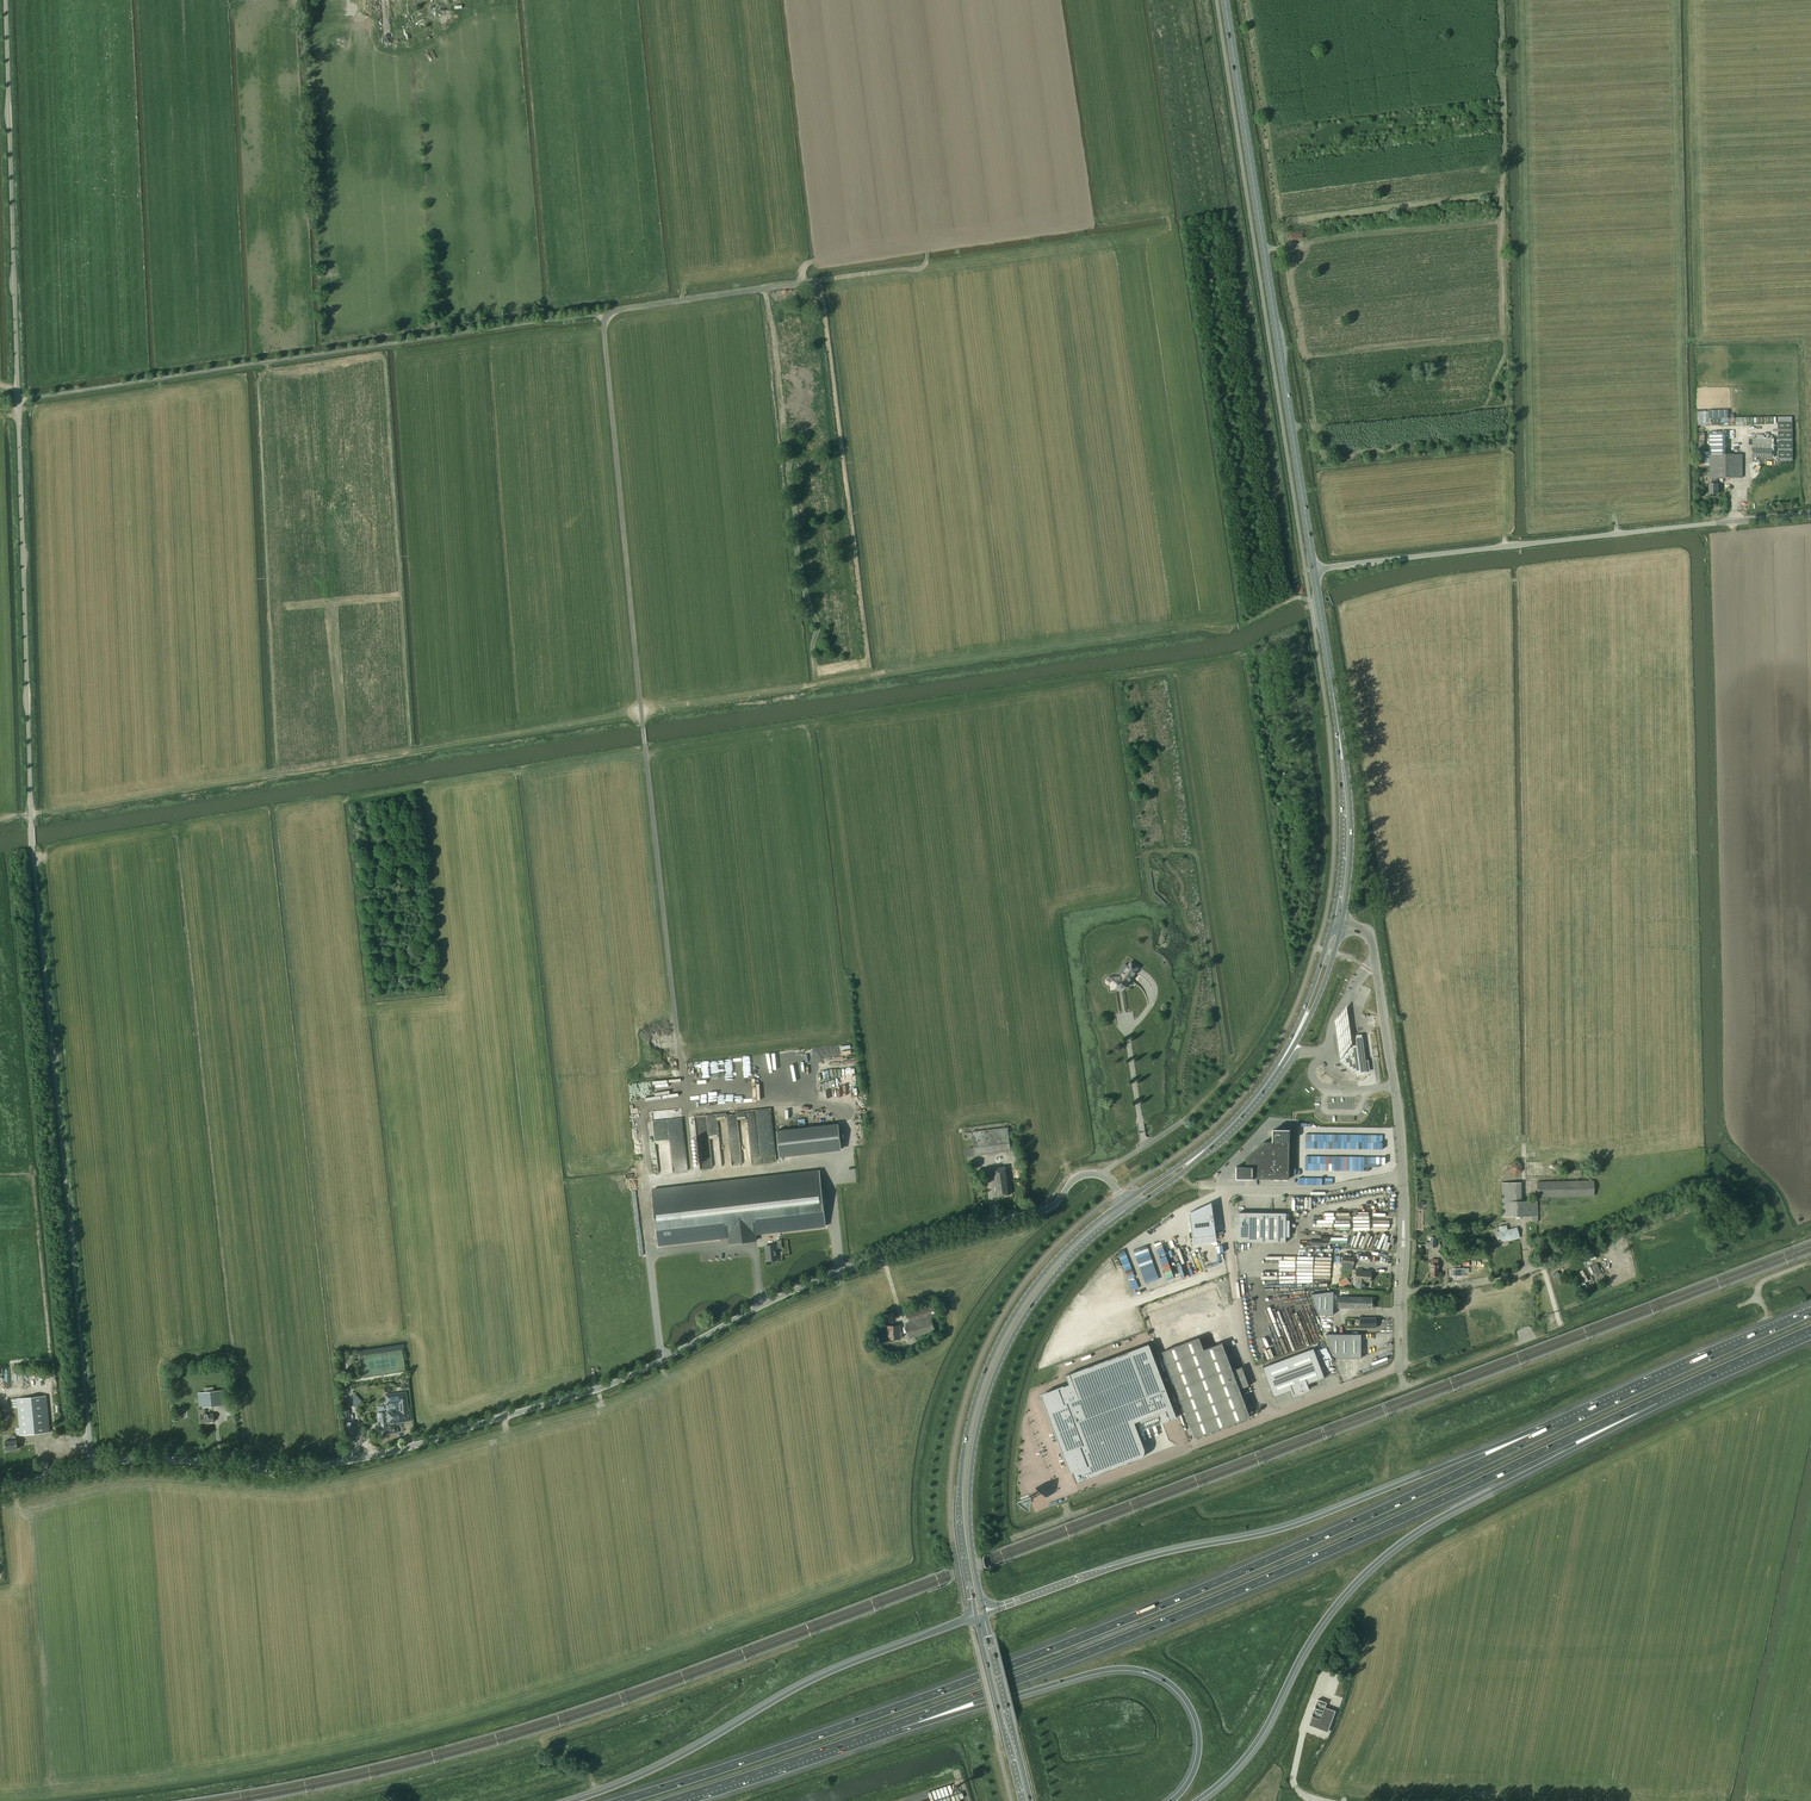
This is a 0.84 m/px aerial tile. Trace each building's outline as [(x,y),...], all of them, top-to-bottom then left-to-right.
[(1775,416),(1696,418),(1697,425),(1776,424),(1775,416)] [(1772,458),(1772,444),(1753,444),(1753,457),(1772,458)] [(1710,478),(1713,478),(1718,478),(1743,478),(1743,454),(1709,455),(1710,478)] [(1713,478),(1713,484),(1710,484),(1710,494),(1718,494),(1718,484),(1718,478),(1713,478)] [(1136,971),(1131,968),(1127,969),(1127,970),(1123,976),(1109,978),(1108,978),(1107,980),(1107,981),(1107,983),(1108,983),(1110,984),(1111,983),(1112,988),(1129,986),(1128,981),(1136,971)] [(1347,1007),(1335,1022),(1336,1031),(1338,1046),(1340,1056),(1340,1061),(1352,1044),(1352,1041),(1351,1032),(1349,1019),(1347,1007)] [(1356,1038),(1357,1047),(1361,1073),(1364,1073),(1368,1073),(1363,1037),(1359,1037),(1356,1038)] [(1361,1073),(1357,1047),(1352,1048),(1341,1063),(1355,1074),(1354,1075),(1355,1075),(1355,1074),(1361,1073)] [(810,1095),(808,1070),(800,1071),(800,1083),(807,1082),(807,1086),(802,1087),(802,1095),(810,1095)] [(773,1109),(695,1115),(697,1146),(704,1145),(704,1140),(710,1140),(710,1144),(713,1144),(713,1151),(717,1151),(718,1156),(720,1156),(720,1167),(733,1166),(731,1136),(741,1135),(741,1136),(750,1136),(750,1127),(759,1127),(760,1141),(759,1141),(760,1163),(777,1162),(773,1109)] [(781,1154),(841,1149),(839,1124),(779,1129),(781,1154)] [(967,1157),(975,1156),(1011,1151),(1008,1127),(972,1132),(974,1148),(966,1148),(967,1157)] [(1339,1144),(1345,1144),(1346,1129),(1322,1128),(1321,1138),(1324,1138),(1324,1141),(1339,1142),(1339,1144)] [(1236,1166),(1236,1178),(1289,1179),(1289,1130),(1273,1130),(1272,1142),(1263,1142),(1245,1158),(1245,1166),(1236,1166)] [(676,1167),(687,1166),(685,1142),(662,1145),(663,1158),(667,1157),(668,1160),(675,1160),(676,1167)] [(1520,1163),(1508,1162),(1507,1172),(1518,1174),(1520,1163)] [(1008,1196),(1009,1195),(1010,1195),(1009,1191),(1011,1189),(1010,1185),(1008,1185),(1007,1170),(993,1172),(996,1196),(997,1196),(998,1197),(1001,1197),(1001,1196),(1004,1195),(1005,1196),(1008,1196)] [(817,1171),(653,1190),(659,1245),(730,1237),(731,1243),(755,1241),(754,1234),(822,1226),(817,1171)] [(1594,1180),(1537,1181),(1537,1198),(1594,1196),(1594,1180)] [(1538,1201),(1521,1201),(1521,1183),(1501,1183),(1502,1217),(1531,1216),(1531,1221),(1538,1221),(1538,1216),(1538,1201)] [(1212,1202),(1200,1207),(1189,1212),(1192,1238),(1216,1235),(1212,1206),(1212,1202)] [(1238,1213),(1238,1242),(1285,1243),(1286,1213),(1238,1213)] [(1507,1231),(1506,1226),(1501,1227),(1502,1231),(1496,1232),(1499,1242),(1508,1239),(1508,1240),(1519,1238),(1517,1228),(1507,1231)] [(1791,1246),(1801,1271),(1803,1270),(1806,1270),(1796,1244),(1794,1240),(1792,1241),(1790,1241),(1791,1246)] [(776,1245),(766,1246),(767,1261),(777,1260),(776,1245)] [(1146,1245),(1133,1249),(1143,1284),(1148,1282),(1149,1284),(1154,1283),(1153,1279),(1156,1279),(1146,1245)] [(1206,1251),(1196,1255),(1203,1271),(1212,1267),(1206,1251)] [(1120,1254),(1132,1295),(1139,1293),(1127,1252),(1120,1254)] [(1342,1256),(1341,1263),(1354,1265),(1354,1257),(1342,1256)] [(1432,1258),(1431,1264),(1430,1276),(1438,1276),(1439,1265),(1438,1265),(1438,1259),(1432,1258)] [(1601,1273),(1606,1271),(1603,1263),(1598,1265),(1601,1273)] [(1176,1267),(1169,1269),(1167,1264),(1162,1266),(1166,1282),(1186,1277),(1183,1269),(1178,1271),(1176,1267)] [(1597,1264),(1592,1266),(1596,1276),(1602,1274),(1597,1264)] [(1464,1275),(1464,1268),(1448,1268),(1448,1276),(1464,1275)] [(1582,1268),(1577,1271),(1582,1279),(1578,1281),(1580,1286),(1589,1281),(1582,1268)] [(1366,1282),(1370,1282),(1371,1272),(1357,1271),(1356,1281),(1356,1287),(1365,1288),(1366,1282)] [(1341,1287),(1347,1284),(1343,1278),(1337,1282),(1341,1287)] [(1227,1279),(1217,1280),(1218,1303),(1229,1303),(1227,1279)] [(1309,1293),(1318,1315),(1331,1315),(1331,1290),(1309,1293)] [(1232,1370),(1230,1364),(1227,1356),(1222,1343),(1204,1350),(1199,1338),(1182,1293),(1145,1307),(1162,1352),(1180,1401),(1236,1380),(1232,1370)] [(1339,1297),(1338,1308),(1371,1308),(1372,1297),(1339,1297)] [(907,1313),(910,1322),(905,1323),(910,1339),(935,1331),(930,1315),(937,1313),(934,1305),(907,1313)] [(1360,1318),(1360,1328),(1376,1328),(1376,1317),(1360,1318)] [(1269,1322),(1274,1337),(1278,1336),(1273,1321),(1269,1322)] [(888,1340),(892,1339),(893,1340),(896,1340),(897,1339),(901,1339),(901,1337),(903,1337),(902,1332),(900,1332),(900,1326),(887,1326),(888,1340)] [(1361,1334),(1325,1334),(1335,1358),(1361,1358),(1361,1334)] [(1150,1348),(1066,1376),(1069,1385),(1058,1389),(1059,1391),(1042,1396),(1054,1441),(1052,1441),(1064,1449),(1070,1470),(1072,1470),(1077,1482),(1137,1459),(1141,1455),(1142,1452),(1142,1449),(1141,1446),(1135,1427),(1168,1414),(1172,1424),(1178,1421),(1150,1348)] [(1274,1397),(1292,1390),(1294,1395),(1308,1389),(1306,1384),(1324,1378),(1313,1348),(1263,1367),(1274,1397)] [(1235,1370),(1232,1370),(1236,1380),(1245,1376),(1242,1367),(1234,1370),(1235,1370)] [(1245,1376),(1236,1380),(1240,1389),(1242,1389),(1249,1386),(1245,1376)] [(1250,1417),(1240,1389),(1236,1380),(1180,1401),(1194,1438),(1250,1417)] [(201,1408),(201,1415),(200,1415),(201,1423),(214,1422),(213,1414),(206,1415),(205,1408),(226,1405),(224,1390),(214,1391),(213,1387),(204,1388),(204,1392),(198,1393),(199,1408),(201,1408)] [(408,1410),(406,1397),(402,1397),(402,1394),(384,1396),(386,1413),(378,1414),(380,1434),(380,1437),(386,1437),(386,1433),(395,1432),(394,1425),(401,1424),(400,1420),(411,1419),(410,1410),(408,1410)] [(16,1435),(20,1435),(50,1433),(46,1396),(11,1399),(12,1408),(17,1407),(19,1428),(16,1428),(16,1435)] [(11,1435),(11,1440),(5,1441),(6,1450),(17,1449),(16,1440),(16,1435),(11,1435)] [(1334,1696),(1338,1679),(1325,1677),(1324,1682),(1330,1684),(1328,1695),(1334,1696)] [(1312,1716),(1309,1725),(1310,1725),(1328,1732),(1336,1711),(1325,1707),(1323,1711),(1320,1719),(1312,1716)] [(1303,1766),(1297,1783),(1304,1786),(1311,1769),(1303,1766)]
